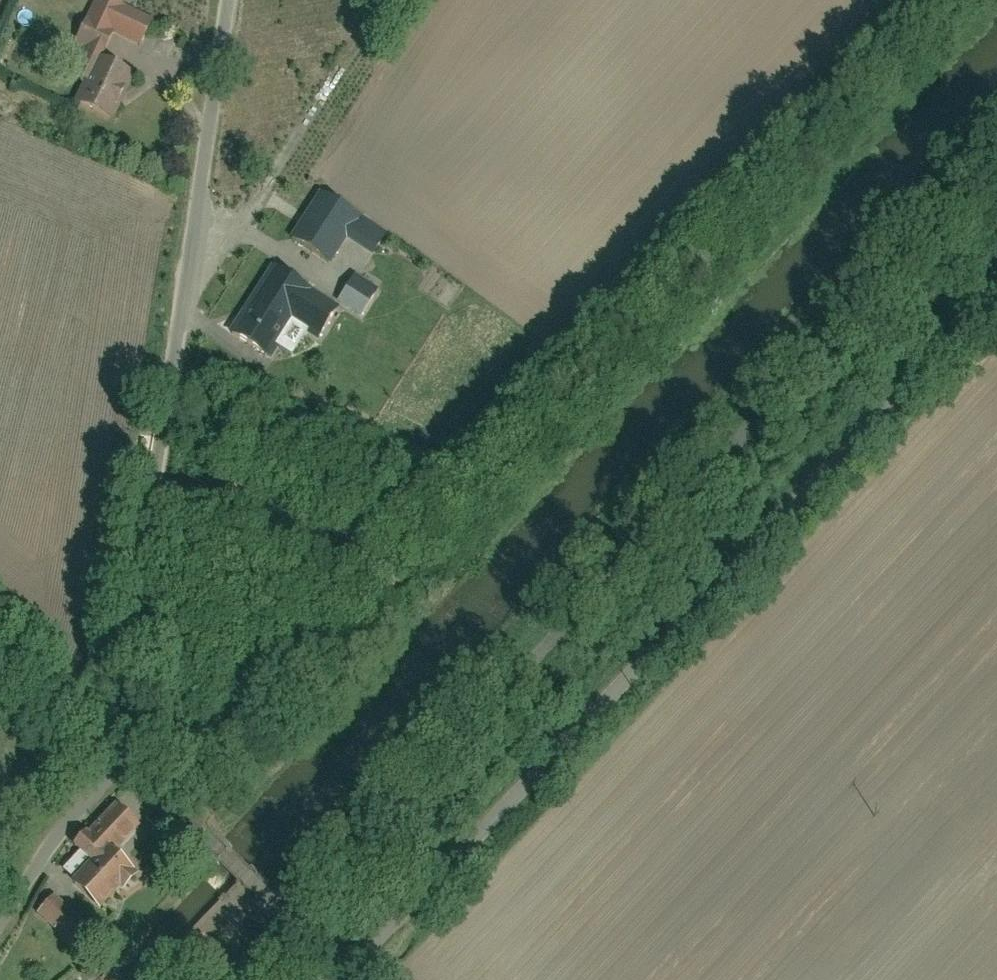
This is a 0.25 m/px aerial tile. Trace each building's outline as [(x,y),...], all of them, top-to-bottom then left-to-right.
[(116,0),(99,0),(80,43),(91,48),(78,78),(87,82),(78,103),(116,119),(136,71),(107,58),(118,32),(143,43),(154,17),(116,0)] [(361,217),(323,193),(295,237),(333,261),(361,217)] [(343,307),(273,263),(230,332),(274,360),(296,324),(322,340),(343,307)] [(382,292),(360,278),(346,300),(368,314),(382,292)] [(121,802),(78,843),(86,851),(96,862),(113,845),(118,851),(144,826),(121,802)] [(78,881),(76,883),(104,911),(141,873),(118,851),(113,845),(96,862),(78,881)] [(86,851),(67,869),(78,881),(96,862),(86,851)] [(92,922),(59,894),(41,914),(74,943),(92,922)]
